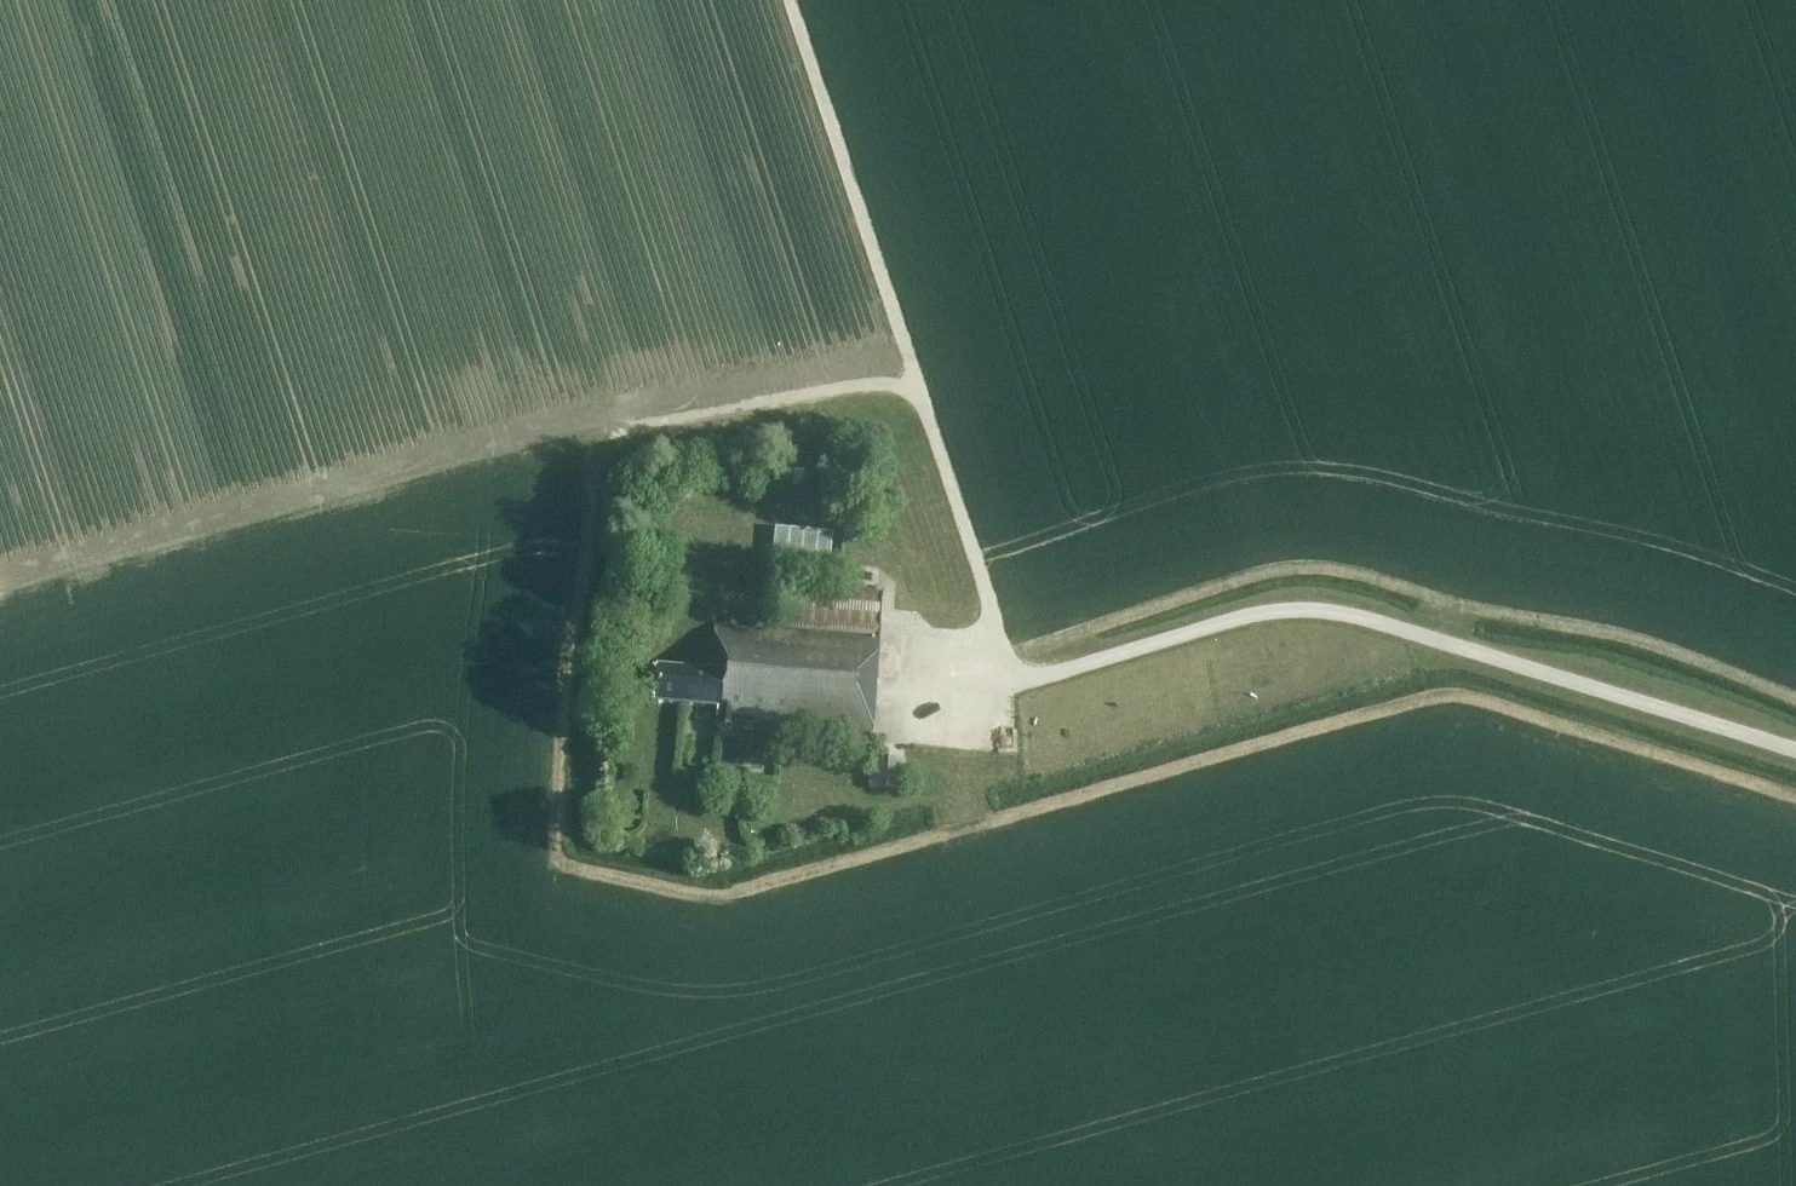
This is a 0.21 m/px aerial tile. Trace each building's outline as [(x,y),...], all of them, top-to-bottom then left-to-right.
[(831,563),(834,534),(776,528),(773,557),(831,563)] [(783,630),(882,638),(885,592),(787,584),(783,630)] [(880,642),(782,634),(714,628),(712,651),(709,650),(707,674),(655,670),(652,704),(717,709),(716,729),(719,729),(718,732),(732,734),(732,730),(874,743),(880,642)] [(867,790),(902,792),(905,760),(870,757),(867,790)]
